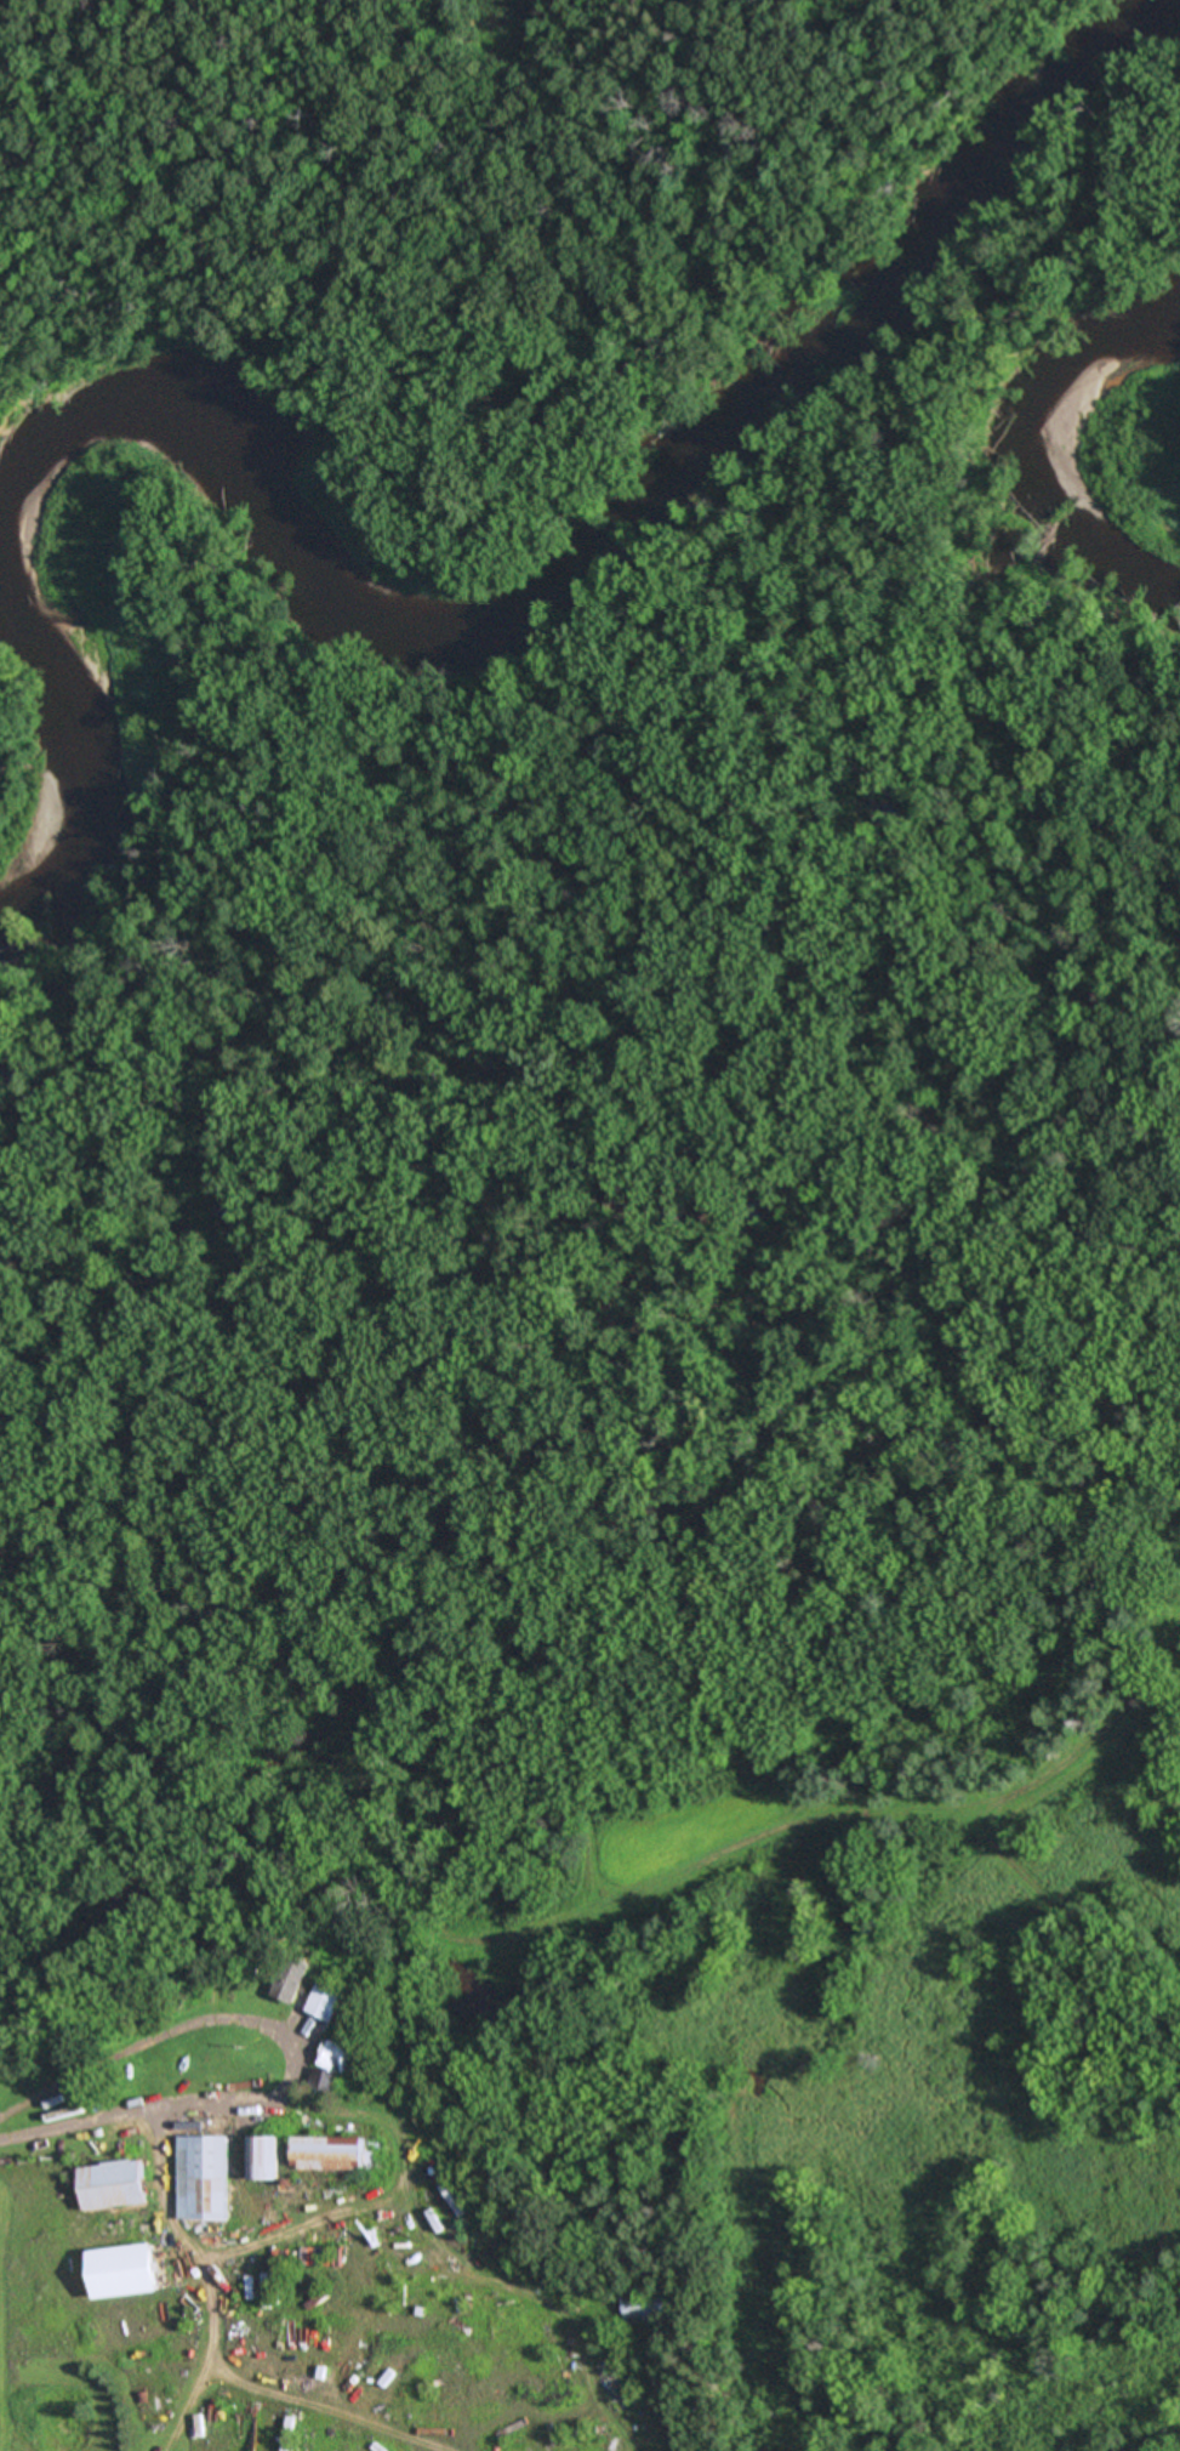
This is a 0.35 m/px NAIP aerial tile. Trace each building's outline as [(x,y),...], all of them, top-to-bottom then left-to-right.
[(274,1992),(293,2004),(316,1968),(297,1956),(274,1992)] [(310,2011),(336,2024),(351,1991),(325,1978),(310,2011)] [(357,2048),(329,2039),(320,2065),(348,2075),(357,2048)] [(229,2220),(230,2136),(179,2136),(179,2219),(229,2220)] [(378,2137),(293,2137),(293,2170),(378,2170),(378,2137)] [(144,2158),(81,2165),(86,2210),(149,2203),(144,2158)] [(91,2251),(96,2299),(161,2293),(156,2244),(91,2251)] [(628,2322),(684,2317),(682,2289),(626,2294),(628,2322)]
